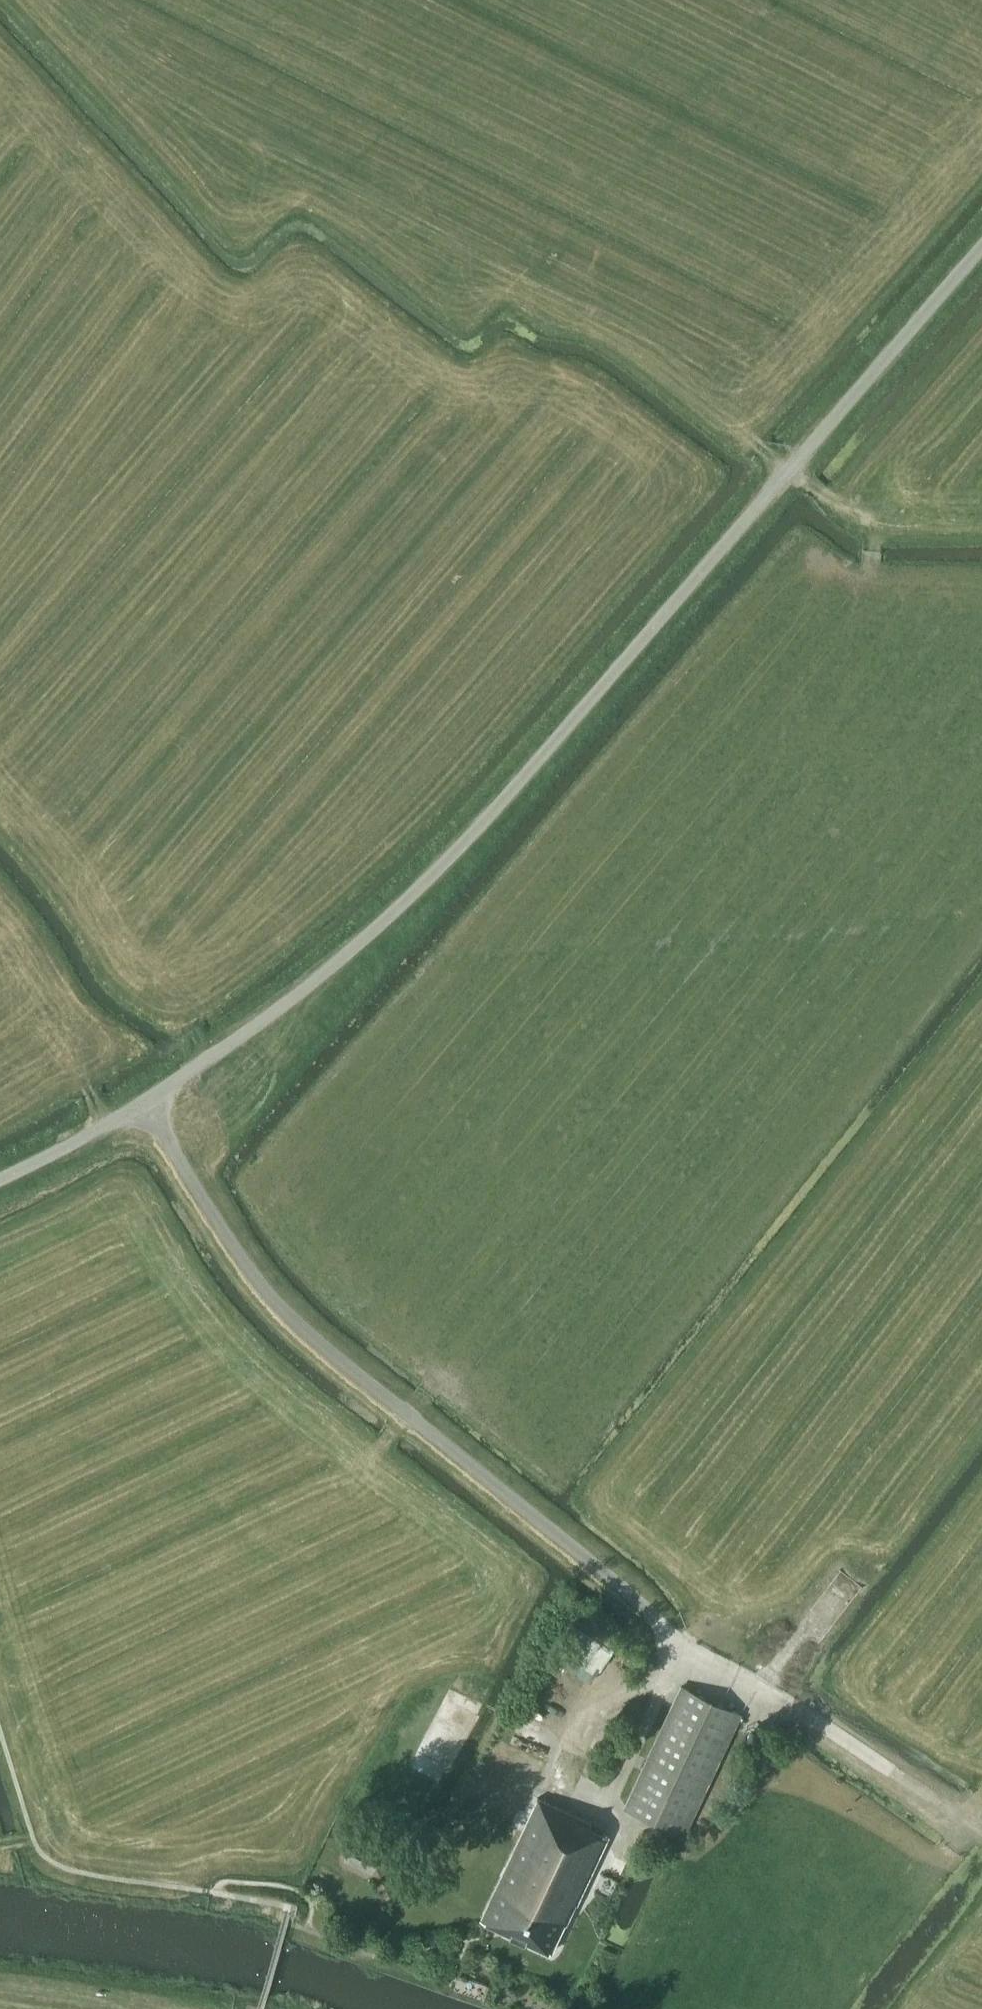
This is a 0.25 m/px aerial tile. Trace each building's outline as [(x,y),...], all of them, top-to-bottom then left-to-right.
[(594,1677),(617,1640),(574,1613),(551,1650),(594,1677)] [(740,1708),(681,1680),(621,1805),(681,1834),(740,1708)] [(588,1820),(535,1795),(477,1918),(547,1951),(561,1922),(563,1924),(605,1834),(586,1825),(588,1820)] [(371,1870),(390,1830),(367,1819),(359,1837),(354,1835),(344,1857),(371,1870)]
